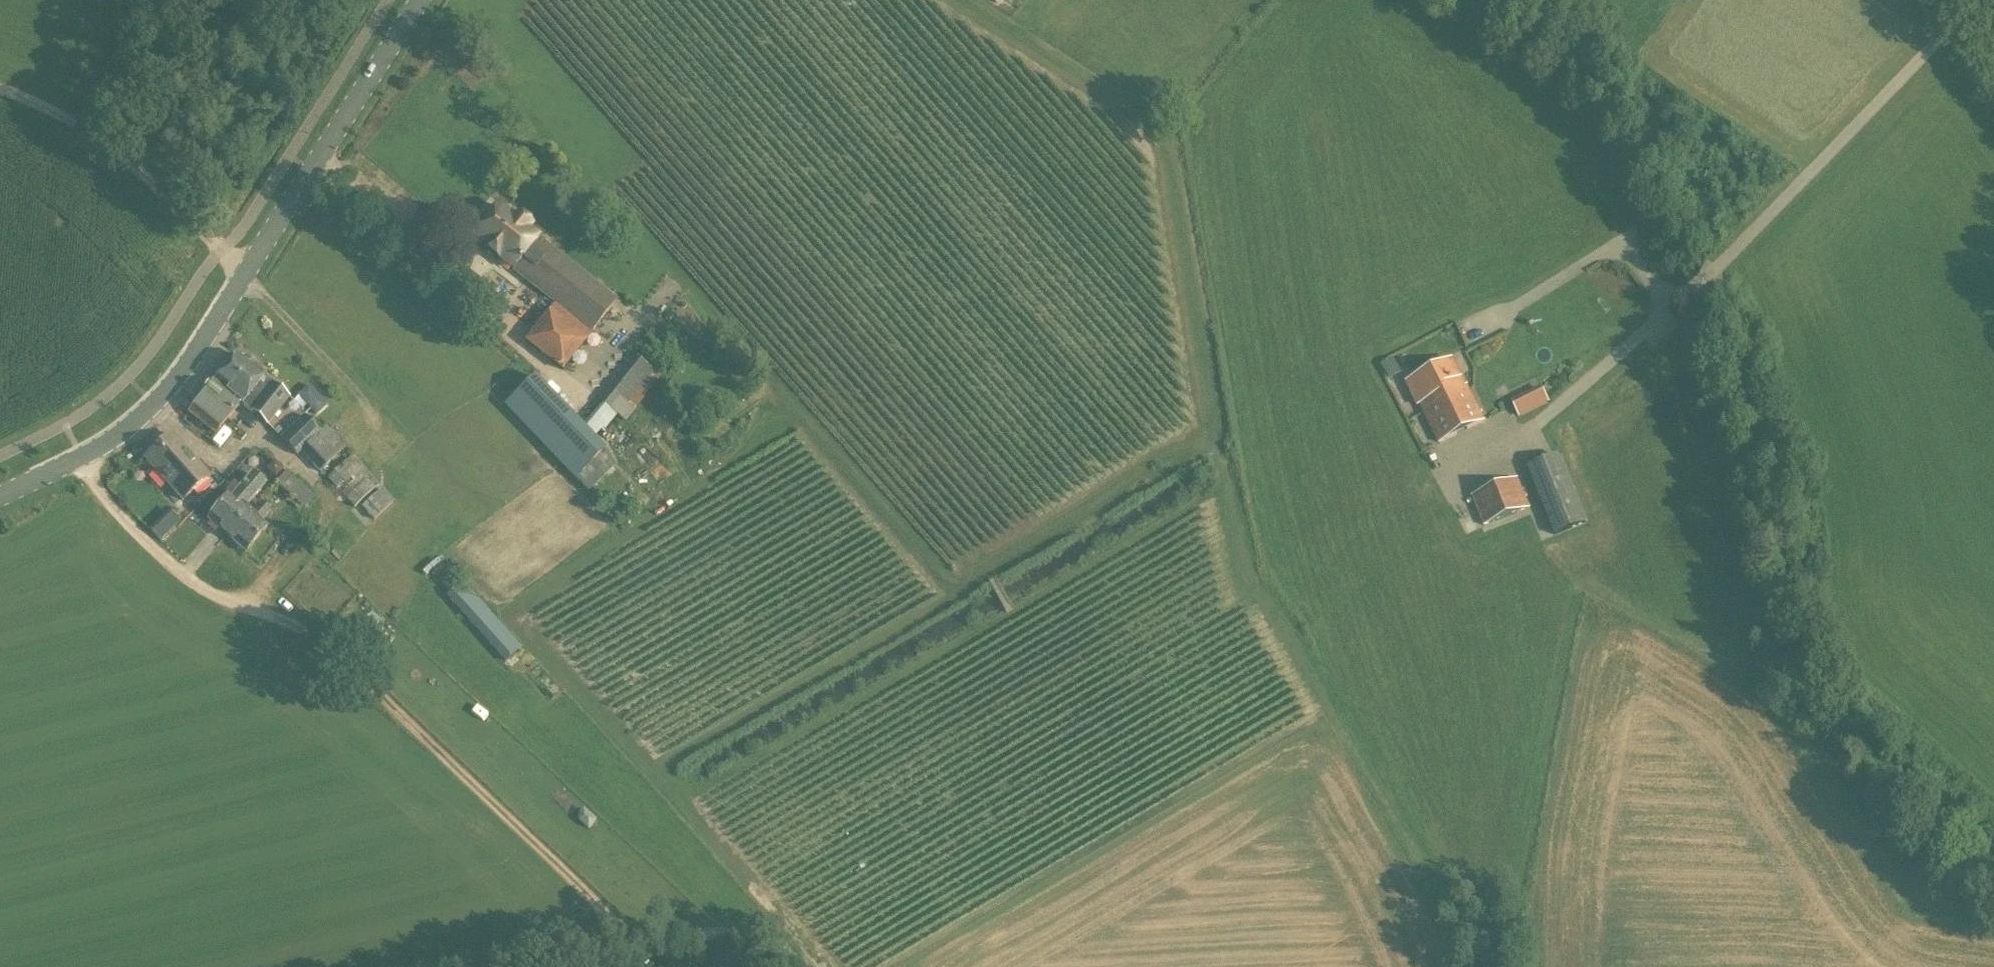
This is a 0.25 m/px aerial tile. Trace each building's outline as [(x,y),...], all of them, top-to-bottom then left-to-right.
[(525,341),(562,372),(586,341),(591,333),(617,299),(538,237),(529,230),(532,227),(517,215),(515,219),(499,206),(473,239),(512,270),(555,305),(548,313),(525,341)] [(226,367),(215,381),(242,403),(267,424),(289,398),(265,378),(266,371),(253,361),(246,363),(236,355),(235,356),(230,355),(225,362),(226,367)] [(600,398),(628,421),(661,378),(633,357),(613,381),(600,398)] [(1421,405),(1425,413),(1469,391),(1467,388),(1465,389),(1451,361),(1407,382),(1419,406),(1421,405)] [(576,479),(588,492),(617,464),(536,377),(505,405),(570,474),(576,479)] [(215,381),(201,398),(228,419),(242,403),(215,381)] [(296,395),(318,414),(329,401),(307,383),(296,395)] [(1519,417),(1550,401),(1540,384),(1510,400),(1519,417)] [(1469,391),(1425,413),(1440,443),(1484,421),(1469,391)] [(228,419),(201,398),(189,412),(216,434),(228,419)] [(305,416),(281,439),(297,456),(301,452),(319,472),(345,446),(326,426),(320,432),(305,416)] [(146,458),(183,501),(209,478),(171,436),(146,458)] [(327,478),(354,507),(379,484),(353,454),(327,478)] [(1559,454),(1527,467),(1555,536),(1587,523),(1559,454)] [(292,503),(299,510),(302,506),(305,509),(315,498),(285,472),(275,483),(294,500),(292,503)] [(208,520),(227,536),(247,513),(245,511),(266,485),(251,473),(230,498),(228,497),(208,520)] [(1472,495),(1483,526),(1529,508),(1517,478),(1472,495)] [(363,507),(373,519),(393,501),(382,489),(363,507)] [(247,513),(227,536),(246,552),(266,528),(260,523),(270,510),(261,503),(251,516),(247,513)] [(160,524),(152,532),(160,541),(169,532),(160,524)] [(462,583),(459,586),(446,597),(446,598),(505,662),(522,647),(463,582),(462,583)]
